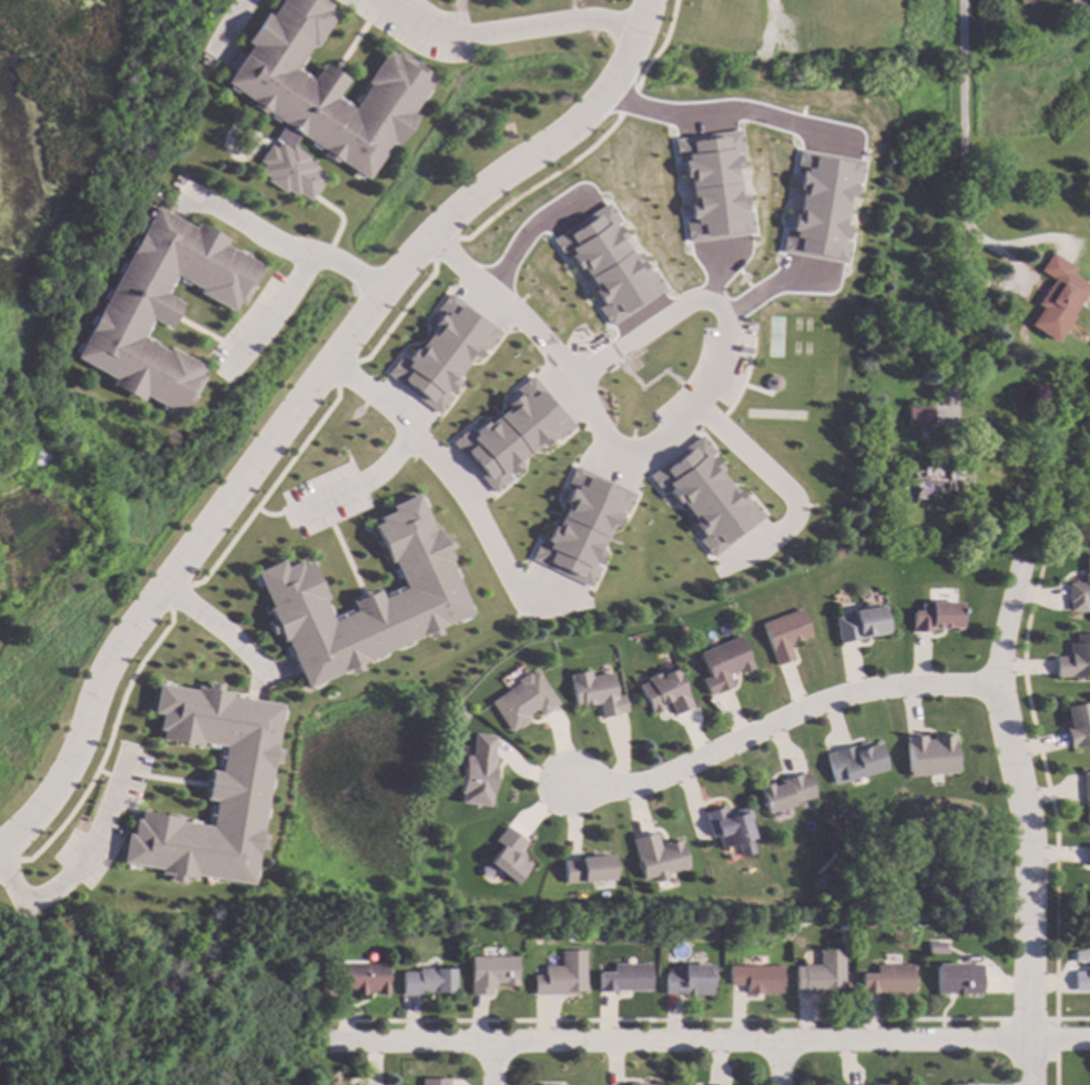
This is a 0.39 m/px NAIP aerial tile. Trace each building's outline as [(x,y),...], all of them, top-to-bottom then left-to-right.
[(267,17),(279,0),(321,0),(329,6),(326,10),(335,16),(313,48),(309,45),(292,69),(309,81),(322,64),(345,81),(333,98),(350,110),(368,85),(364,82),(386,51),(393,55),(396,51),(414,63),(412,64),(432,78),(408,112),(415,116),(395,146),(389,142),(364,180),(335,160),(333,163),(322,155),(323,152),(298,135),(292,146),(308,158),(306,161),(315,166),(313,170),(324,178),(308,200),(297,193),(295,196),(286,190),(284,193),(266,180),(268,178),(259,172),(264,165),(258,161),(284,125),(263,111),(261,114),(251,107),(252,103),(223,83),(225,79),(227,75),(228,74),(244,53),(246,50),(248,47),(244,43),(243,42),(262,13),(267,17)] [(670,139),(737,129),(741,153),(735,154),(736,169),(733,169),(736,196),(741,196),(743,213),(747,213),(750,233),(686,242),(683,221),(687,221),(685,204),(687,204),(683,178),(681,178),(679,162),(683,161),(682,154),(687,153),(687,152),(672,154),(670,139)] [(797,151),(863,161),(859,183),(853,182),(850,197),(846,197),(842,224),(847,224),(845,241),(849,241),(845,263),(780,252),(783,230),(787,231),(791,215),(795,215),(798,190),(795,190),(798,174),(802,175),(804,168),(795,166),(797,151)] [(551,241),(607,204),(619,222),(613,226),(622,239),(619,241),(633,263),(638,261),(646,274),(650,272),(662,291),(607,327),(594,308),(598,305),(589,292),(593,290),(579,268),(575,270),(568,257),(571,255),(567,249),(560,254),(551,241)] [(166,214),(189,225),(194,229),(197,224),(227,240),(224,246),(262,266),(241,305),(236,302),(231,312),(197,294),(201,288),(174,275),(164,294),(183,304),(170,329),(151,320),(141,338),(166,353),(169,348),(203,366),(197,375),(201,377),(180,416),(143,396),(140,402),(109,386),(112,379),(73,358),(154,207),(166,214)] [(1052,255),(1071,267),(1072,268),(1068,274),(1089,288),(1071,317),(1055,343),(1029,325),(1040,307),(1036,304),(1051,280),(1041,273),(1038,271),(1049,253),(1052,255)] [(386,374),(399,356),(405,359),(412,348),(416,352),(435,327),(431,325),(440,313),(436,310),(449,292),(501,333),(488,351),(482,347),(475,357),(471,355),(452,379),(456,382),(447,393),(452,397),(438,415),(386,374)] [(762,386),(764,379),(770,376),(775,378),(778,384),(777,392),(771,394),(764,393),(762,386)] [(449,444),(467,429),(470,434),(481,426),(483,429),(508,410),(506,407),(517,398),(513,393),(531,379),(571,432),(553,446),(550,440),(539,449),(537,446),(512,465),(515,468),(503,477),(508,481),(490,496),(449,444)] [(931,409),(933,424),(928,424),(908,426),(907,408),(931,406),(931,409)] [(933,439),(933,443),(923,443),(917,443),(917,427),(928,426),(933,426),(933,439)] [(710,561),(695,544),(701,539),(692,529),(695,526),(676,503),(673,505),(664,494),(660,497),(645,479),(697,438),(712,457),(706,460),(715,471),(712,474),(731,498),(734,496),(743,506),(747,503),(762,520),(710,561)] [(528,559),(537,538),(542,540),(548,528),(551,529),(563,501),(560,500),(566,486),(560,484),(569,464),(630,490),(620,511),(614,508),(609,520),(605,519),(593,548),(597,549),(592,562),(598,565),(589,586),(528,559)] [(959,499),(913,500),(911,470),(958,469),(959,499)] [(253,572),(281,560),(283,566),(297,559),(299,564),(307,559),(324,597),(320,599),(330,621),(354,610),(349,602),(377,590),(380,599),(404,588),(391,562),(388,564),(370,525),(379,521),(377,517),(391,511),(389,506),(416,494),(431,529),(435,528),(439,538),(445,535),(450,548),(445,550),(449,560),(446,561),(469,614),(436,629),(438,633),(426,639),(424,633),(357,663),(358,668),(347,673),(345,668),(304,687),(282,639),(279,640),(275,630),(269,632),(264,621),(271,619),(265,608),(268,607),(253,572)] [(1082,559),(1089,559),(1089,602),(1084,602),(1084,610),(1068,611),(1067,602),(1066,586),(1066,584),(1070,584),(1081,584),(1081,574),(1083,574),(1082,559)] [(958,629),(955,631),(950,631),(948,629),(929,629),(929,632),(928,632),(911,631),(910,631),(910,610),(918,610),(918,601),(958,602),(958,629)] [(887,632),(856,639),(838,642),(837,643),(833,617),(882,607),(887,632)] [(808,635),(799,638),(799,639),(791,642),(791,643),(787,645),(793,658),(790,659),(777,665),(774,665),(760,622),(798,608),(808,635)] [(1073,635),(1089,635),(1089,677),(1053,678),(1053,673),(1053,660),(1053,658),(1067,657),(1067,643),(1074,643),(1073,635)] [(752,668),(740,673),(737,669),(726,673),(732,687),(730,688),(715,694),(714,692),(709,694),(706,694),(700,679),(707,676),(697,653),(737,636),(752,668)] [(508,730),(488,700),(515,682),(513,680),(526,672),(527,675),(534,669),(556,702),(553,703),(548,708),(548,709),(539,714),(538,716),(532,709),(522,716),(526,720),(515,727),(508,730)] [(690,704),(691,707),(676,713),(673,714),(666,700),(659,703),(660,707),(650,712),(636,686),(646,681),(645,678),(659,671),(661,676),(673,669),(690,704)] [(589,677),(609,672),(614,697),(621,694),(624,712),(623,712),(617,714),(602,718),(600,719),(598,704),(580,708),(580,703),(574,704),(568,676),(588,670),(589,677)] [(122,863),(126,833),(132,834),(135,819),(140,820),(141,811),(182,817),(181,821),(210,825),(214,801),(204,799),(210,770),(218,771),(223,746),(200,742),(198,746),(160,740),(162,730),(157,730),(160,714),(151,713),(155,685),(193,690),(194,687),(205,689),(205,683),(220,685),(218,691),(230,692),(228,697),(279,704),(273,749),(277,750),(276,762),(269,762),(258,834),(263,835),(261,849),(256,848),(249,884),(194,875),(194,879),(183,876),(182,882),(170,881),(171,874),(159,872),(160,869),(122,863)] [(1088,702),(1089,711),(1089,743),(1068,749),(1068,746),(1063,732),(1063,729),(1064,729),(1062,718),(1067,717),(1064,708),(1088,702)] [(496,736),(495,739),(492,752),(495,752),(493,756),(492,767),(496,768),(489,807),(460,802),(461,793),(459,793),(463,763),(461,762),(465,744),(471,746),(473,732),(496,736)] [(956,772),(907,775),(905,737),(907,737),(921,734),(924,734),(925,739),(930,738),(930,736),(939,734),(938,733),(954,732),(956,772)] [(884,768),(834,784),(824,754),(826,753),(849,746),(857,743),(859,750),(876,743),(884,768)] [(1081,773),(1089,772),(1089,827),(1086,828),(1084,815),(1086,815),(1083,799),(1081,773)] [(814,798),(765,813),(756,787),(768,783),(771,789),(785,783),(784,780),(805,773),(814,798)] [(726,814),(747,808),(751,817),(745,819),(751,836),(721,848),(717,838),(716,835),(711,838),(703,813),(704,813),(723,807),(726,814)] [(487,862),(513,883),(529,863),(519,855),(521,853),(518,850),(524,842),(505,827),(493,840),(501,845),(487,862)] [(658,848),(661,848),(660,843),(669,841),(670,843),(680,840),(686,868),(664,873),(665,880),(654,882),(653,878),(640,881),(630,839),(632,838),(651,833),(654,832),(658,848)] [(611,860),(612,880),(563,883),(561,860),(563,860),(578,859),(578,856),(579,856),(611,854),(611,860)] [(944,953),(927,953),(927,943),(943,943),(944,953)] [(843,991),(834,991),(834,993),(821,993),(802,993),(802,977),(802,965),(817,965),(817,950),(843,950),(843,991)] [(583,991),(574,991),(574,995),(559,995),(533,995),(532,995),(533,976),(543,976),(543,966),(559,966),(559,951),(583,951),(583,991)] [(516,980),(516,982),(516,985),(501,985),(501,983),(495,983),(495,986),(490,987),(490,995),(486,995),(472,995),(468,995),(468,982),(469,982),(469,956),(515,956),(516,980)] [(648,965),(649,991),(614,992),(598,992),(597,992),(597,974),(597,972),(613,972),(612,964),(648,963),(648,965)] [(980,965),(979,993),(934,993),(935,964),(980,965)] [(386,994),(376,994),(376,992),(365,992),(365,994),(354,994),(354,988),(350,988),(338,988),(336,988),(336,965),(386,965),(386,994)] [(711,969),(710,995),(683,994),(665,994),(664,994),(664,975),(664,973),(674,973),(674,965),(711,965),(711,969)] [(911,993),(877,993),(860,993),(859,993),(859,973),(875,973),(875,965),(911,965),(911,993)] [(781,993),(761,993),(761,994),(744,994),(744,985),(743,985),(731,985),(729,985),(729,966),(780,966),(781,993)] [(1089,966),(1089,990),(1073,991),(1073,990),(1072,974),(1072,972),(1089,971),(1089,966)] [(454,993),(419,993),(419,995),(417,995),(400,995),(400,994),(401,972),(417,972),(417,969),(454,969),(454,993)]
